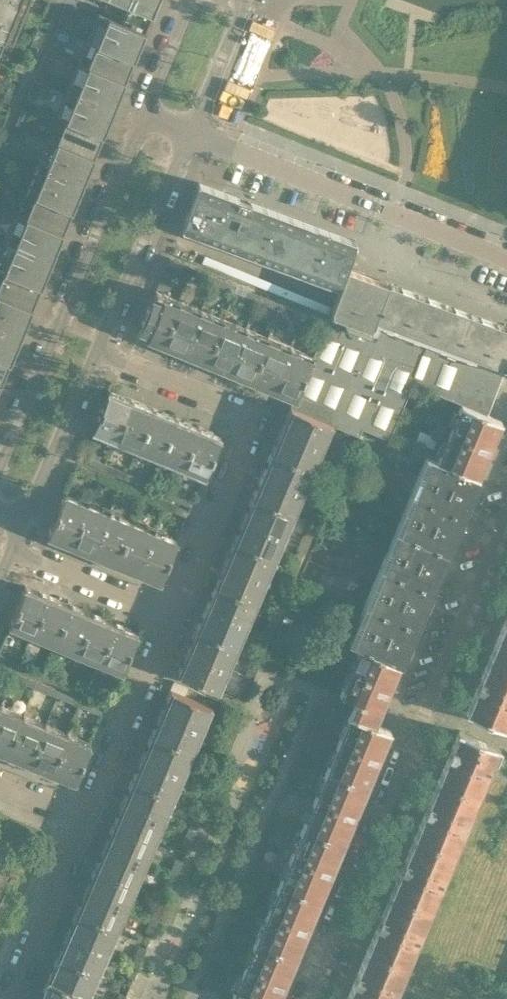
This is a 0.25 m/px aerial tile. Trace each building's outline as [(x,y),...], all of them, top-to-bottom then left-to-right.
[(31,0),(0,0),(0,6),(24,16),(31,0)] [(50,19),(56,3),(48,0),(42,16),(50,19)] [(108,0),(85,0),(105,8),(108,0)] [(133,0),(108,0),(105,8),(122,15),(126,17),(133,0)] [(157,0),(133,0),(126,17),(122,15),(120,21),(145,31),(157,0)] [(66,24),(72,8),(64,5),(58,21),(66,24)] [(24,16),(0,6),(0,37),(4,39),(3,40),(13,44),(24,16)] [(133,59),(144,32),(145,31),(120,21),(98,12),(87,40),(133,59)] [(38,48),(45,32),(37,29),(30,45),(38,48)] [(60,40),(51,36),(47,48),(55,51),(60,40)] [(124,81),(133,59),(87,40),(78,62),(124,81)] [(45,74),(52,58),(44,55),(37,71),(45,74)] [(113,108),(124,81),(78,62),(67,88),(113,108)] [(23,73),(26,66),(19,63),(16,69),(15,70),(23,73)] [(20,81),(23,73),(15,70),(14,70),(11,77),(20,81)] [(35,99),(41,83),(34,80),(27,96),(35,99)] [(113,108),(67,88),(56,115),(102,134),(113,108)] [(11,103),(14,95),(6,92),(3,100),(11,103)] [(30,112),(22,108),(15,124),(23,127),(30,112)] [(102,134),(56,115),(47,137),(93,156),(102,134)] [(21,134),(13,131),(6,147),(14,150),(21,134)] [(93,156),(47,137),(36,164),(82,183),(93,156)] [(3,155),(0,162),(0,173),(4,175),(10,159),(3,155)] [(82,183),(36,164),(25,191),(71,210),(82,183)] [(356,241),(198,183),(181,229),(338,288),(346,267),(356,241)] [(71,210),(25,191),(16,213),(62,232),(71,210)] [(62,232),(16,213),(5,240),(51,259),(62,232)] [(5,240),(0,251),(0,269),(40,286),(51,259),(5,240)] [(169,259),(167,264),(191,274),(193,268),(169,259)] [(377,368),(392,329),(407,290),(346,267),(338,288),(326,321),(324,326),(312,355),(295,398),(294,397),(290,406),(333,425),(357,435),(361,427),(388,438),(411,383),(377,368)] [(214,277),(193,268),(191,274),(213,282),(214,277)] [(0,269),(0,295),(31,308),(40,286),(0,269)] [(237,286),(214,277),(213,282),(235,291),(237,286)] [(313,301),(267,282),(264,290),(309,309),(313,301)] [(259,295),(237,286),(235,291),(257,300),(259,295)] [(407,290),(392,329),(503,370),(506,372),(506,327),(407,290)] [(155,291),(138,334),(162,343),(179,301),(155,291)] [(0,295),(0,326),(20,334),(31,308),(0,295)] [(281,304),(259,295),(257,300),(279,309),(281,304)] [(179,301),(162,343),(206,361),(223,319),(179,301)] [(304,312),(281,304),(279,309),(302,317),(304,312)] [(326,321),(304,312),(302,317),(324,326),(326,321)] [(267,337),(223,319),(206,361),(250,379),(267,337)] [(0,326),(0,357),(9,361),(20,334),(0,326)] [(503,370),(392,329),(377,368),(411,383),(462,404),(487,415),(503,370)] [(312,355),(267,337),(250,379),(294,397),(295,398),(312,355)] [(9,361),(0,357),(0,384),(9,361)] [(130,400),(108,390),(91,431),(113,440),(130,400)] [(153,409),(130,400),(113,440),(136,449),(153,409)] [(476,480),(501,420),(487,415),(462,404),(437,463),(476,480)] [(290,406),(279,431),(322,448),(333,425),(290,406)] [(175,418),(153,409),(136,449),(157,458),(175,418)] [(196,427),(175,418),(157,458),(179,467),(196,427)] [(220,436),(196,427),(179,467),(203,477),(220,436)] [(279,431),(270,453),(313,471),(322,448),(279,431)] [(347,431),(341,447),(339,446),(336,455),(343,458),(353,434),(347,431)] [(270,453),(260,475),(303,493),(313,471),(270,453)] [(104,463),(81,454),(78,460),(101,469),(104,463)] [(343,458),(336,455),(333,461),(335,462),(328,478),(334,480),(343,458)] [(430,460),(415,496),(461,516),(476,480),(437,463),(430,460)] [(126,473),(104,463),(101,469),(124,479),(126,473)] [(98,473),(77,464),(74,470),(96,478),(98,473)] [(120,482),(98,473),(96,478),(118,488),(120,482)] [(148,482),(126,473),(124,479),(145,488),(148,482)] [(260,475),(251,497),(294,515),(303,493),(260,475)] [(321,490),(317,499),(325,502),(334,480),(328,478),(323,491),(321,490)] [(142,491),(120,482),(118,488),(140,497),(142,491)] [(169,490),(148,482),(145,488),(167,496),(169,490)] [(193,500),(169,490),(167,496),(190,506),(193,500)] [(165,500),(142,491),(140,497),(163,506),(165,500)] [(64,494),(47,534),(69,544),(86,503),(64,494)] [(461,516),(415,496),(399,533),(445,552),(461,516)] [(251,497),(242,519),(285,537),(294,515),(251,497)] [(317,506),(310,522),(315,524),(325,502),(317,499),(315,505),(317,506)] [(189,510),(165,500),(163,506),(186,516),(189,510)] [(86,503),(69,544),(91,553),(108,512),(86,503)] [(108,512),(91,553),(113,561),(130,521),(108,512)] [(242,519),(232,541),(275,559),(285,537),(242,519)] [(130,521),(113,561),(136,571),(153,530),(130,521)] [(303,535),(299,543),(306,546),(315,524),(310,522),(304,535),(303,535)] [(153,530),(136,571),(159,580),(176,540),(153,530)] [(445,552),(399,533),(384,570),(430,589),(445,552)] [(232,541),(223,563),(266,582),(275,559),(232,541)] [(306,546),(299,543),(296,549),(298,550),(291,567),(297,569),(306,546)] [(223,563),(214,585),(256,603),(266,582),(223,563)] [(284,579),(280,588),(288,591),(297,569),(291,567),(286,580),(284,579)] [(430,589),(384,570),(368,606),(415,626),(430,589)] [(214,585),(204,607),(247,626),(256,603),(214,585)] [(47,595),(25,586),(8,626),(30,636),(47,595)] [(280,594),(273,611),(279,613),(288,591),(280,588),(278,594),(280,594)] [(70,604),(47,595),(30,636),(53,645),(70,604)] [(92,613),(70,604),(53,645),(75,654),(92,613)] [(415,626),(368,606),(352,644),(359,647),(399,663),(415,626)] [(204,607),(195,629),(238,647),(247,626),(204,607)] [(266,623),(262,632),(270,635),(279,613),(273,611),(268,624),(266,623)] [(114,622),(92,613),(75,654),(97,663),(114,622)] [(490,655),(506,662),(506,615),(490,655)] [(137,632),(114,622),(97,663),(120,672),(137,632)] [(195,629),(185,651),(228,670),(238,647),(195,629)] [(270,635),(262,632),(260,638),(262,639),(255,655),(261,657),(270,635)] [(399,663),(359,647),(339,694),(355,700),(352,707),(350,713),(374,723),(377,717),(379,711),(399,663)] [(185,651),(176,673),(219,691),(228,670),(185,651)] [(16,669),(19,662),(0,655),(0,662),(16,669)] [(248,667),(244,677),(251,680),(261,657),(255,655),(250,668),(248,667)] [(490,655),(466,713),(506,729),(506,726),(506,662),(490,655)] [(41,672),(19,662),(16,669),(39,678),(41,672)] [(10,679),(13,672),(0,667),(0,675),(10,679)] [(36,682),(13,672),(10,679),(33,688),(36,682)] [(64,681),(41,672),(39,678),(61,687),(64,681)] [(251,680),(244,677),(242,682),(244,683),(237,697),(243,700),(251,680)] [(86,690),(64,681),(61,687),(83,696),(86,690)] [(186,686),(173,681),(170,689),(183,694),(186,686)] [(58,691),(36,682),(33,688),(55,697),(58,691)] [(169,689),(159,714),(201,731),(211,707),(183,694),(170,689),(169,689)] [(108,700),(86,690),(83,696),(106,706),(108,700)] [(80,700),(58,691),(55,697),(77,706),(80,700)] [(104,710),(80,700),(77,706),(101,716),(104,710)] [(5,755),(22,714),(0,705),(0,753),(5,755)] [(350,713),(327,769),(366,785),(390,730),(374,723),(350,713)] [(22,714),(5,755),(27,764),(44,723),(22,714)] [(159,714),(150,735),(192,752),(201,731),(159,714)] [(44,723),(27,764),(49,773),(66,732),(44,723)] [(232,724),(225,741),(231,743),(238,727),(232,724)] [(498,747),(458,731),(438,780),(478,796),(498,747)] [(66,732),(49,773),(73,783),(90,742),(66,732)] [(150,735),(140,757),(182,774),(192,752),(150,735)] [(220,754),(225,757),(231,743),(225,741),(220,754)] [(140,757),(131,779),(173,797),(182,774),(140,757)] [(214,769),(207,785),(212,788),(219,771),(214,769)] [(366,785),(327,769),(303,825),(343,842),(366,785)] [(131,779),(122,801),(163,819),(173,797),(131,779)] [(478,796),(438,780),(414,836),(454,852),(478,796)] [(201,799),(207,801),(212,788),(207,785),(201,799)] [(122,801),(112,823),(154,841),(163,819),(122,801)] [(195,813),(189,830),(194,832),(201,816),(195,813)] [(112,823),(102,846),(144,863),(154,841),(112,823)] [(303,825),(279,883),(319,899),(343,842),(303,825)] [(183,843),(189,845),(194,832),(189,830),(183,843)] [(454,852),(414,836),(391,893),(430,909),(454,852)] [(102,846),(93,868),(135,885),(144,863),(102,846)] [(177,858),(170,875),(175,877),(183,860),(177,858)] [(93,868),(84,890),(125,907),(135,885),(93,868)] [(175,877),(170,875),(165,887),(170,890),(175,877)] [(319,899),(279,883),(255,940),(295,956),(319,899)] [(84,890),(78,903),(75,911),(116,928),(125,907),(84,890)] [(430,909),(391,893),(367,949),(407,966),(430,909)] [(159,902),(152,919),(157,921),(164,905),(159,902)] [(75,911),(65,934),(107,951),(116,928),(75,911)] [(146,932),(152,934),(157,921),(152,919),(146,932)] [(65,934),(55,957),(97,974),(107,951),(65,934)] [(255,940),(232,997),(237,998),(277,998),(295,956),(255,940)] [(140,946),(134,962),(139,965),(146,948),(140,946)] [(367,949),(346,998),(348,998),(393,998),(407,966),(367,949)] [(55,957),(46,978),(88,995),(97,974),(55,957)] [(139,965),(134,962),(128,976),(133,978),(139,965)] [(37,998),(86,998),(88,995),(46,978),(37,998)] [(127,992),(122,990),(118,998),(125,998),(127,992)]
